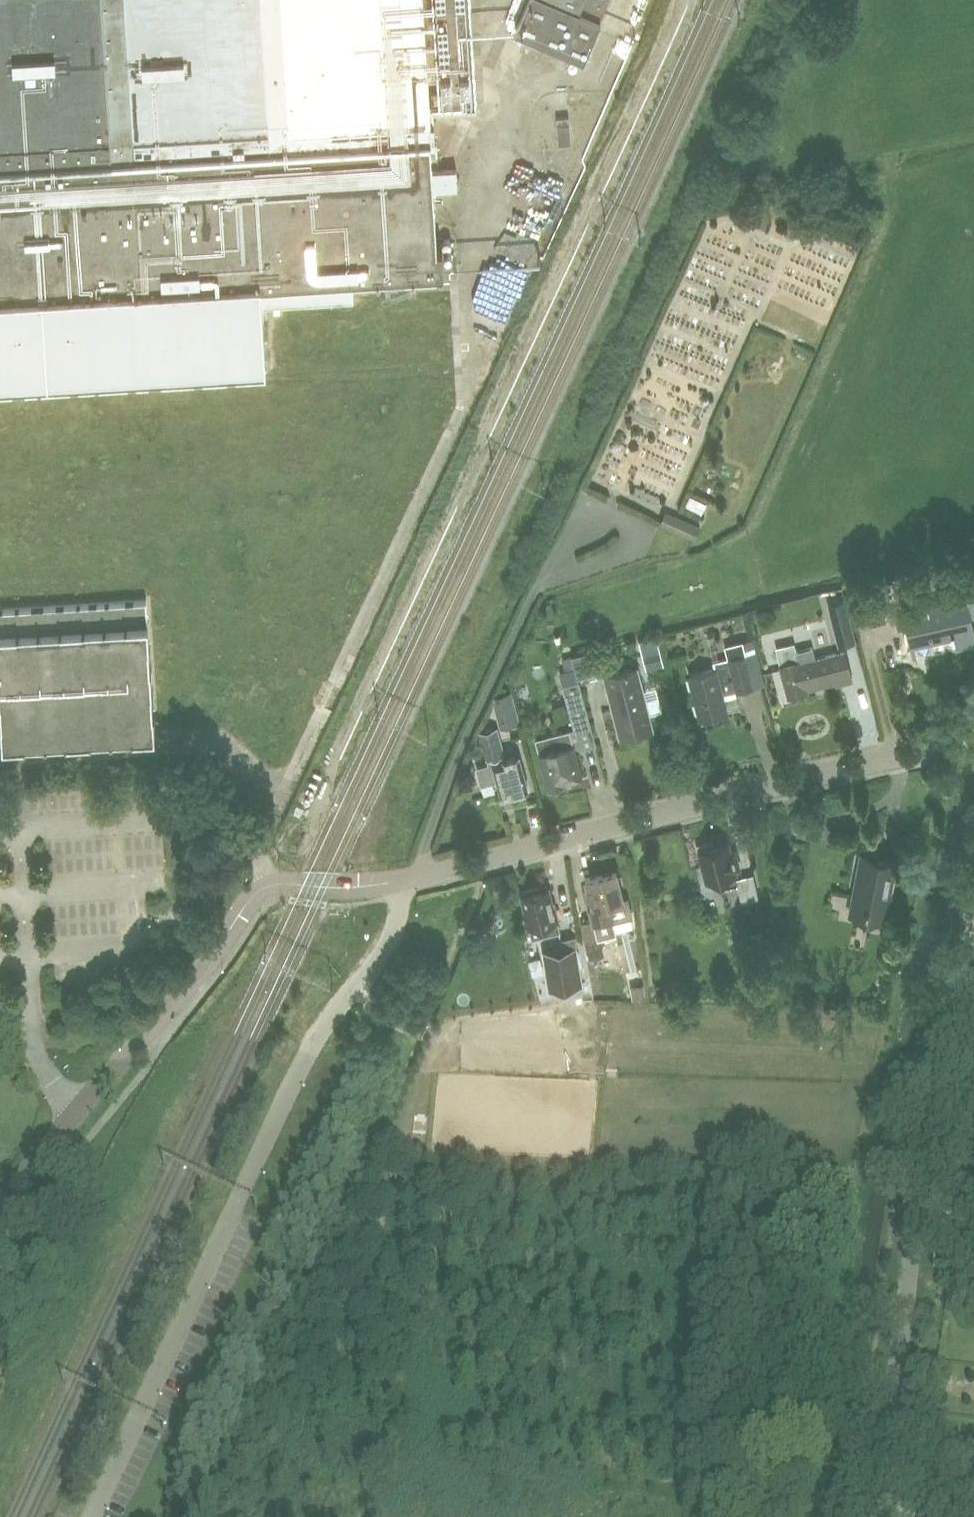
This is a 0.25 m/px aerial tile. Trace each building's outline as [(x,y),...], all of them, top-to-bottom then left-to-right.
[(265,363),(262,303),(353,297),(352,283),(438,277),(433,197),(443,197),(443,189),(456,188),(455,168),(431,169),(429,140),(433,140),(431,118),(428,118),(421,0),(0,0),(0,380),(265,363)] [(468,0),(430,0),(436,106),(474,104),(468,0)] [(514,29),(582,58),(598,19),(597,19),(605,0),(526,0),(514,29)] [(623,492),(652,502),(656,490),(628,480),(623,492)] [(683,487),(678,499),(696,507),(702,495),(683,487)] [(666,524),(693,537),(698,525),(671,513),(666,524)] [(904,610),(912,642),(953,632),(956,644),(973,640),(973,635),(969,612),(973,611),(973,592),(970,573),(942,580),(947,600),(904,610)] [(877,612),(893,609),(890,595),(874,598),(877,612)] [(4,745),(4,744),(155,735),(149,622),(148,622),(147,599),(0,608),(0,746),(4,745)] [(844,600),(828,604),(839,646),(855,642),(844,600)] [(638,641),(641,656),(659,651),(655,637),(638,641)] [(689,674),(700,718),(727,712),(723,694),(764,684),(752,638),(725,645),(728,657),(712,661),(714,667),(689,674)] [(812,646),(796,650),(798,659),(780,664),(788,695),(807,690),(805,682),(834,675),(836,683),(852,679),(845,651),(845,650),(815,658),(812,646)] [(654,729),(638,665),(603,674),(619,738),(654,729)] [(557,699),(565,730),(535,738),(548,787),(563,783),(563,782),(582,777),(573,744),(577,742),(574,729),(591,724),(579,680),(578,680),(576,672),(552,678),(555,689),(563,686),(566,697),(557,699)] [(498,711),(515,707),(511,690),(493,695),(498,711)] [(480,731),(487,759),(503,754),(496,727),(480,731)] [(481,783),(497,779),(501,795),(513,791),(518,794),(523,793),(526,788),(528,788),(519,755),(492,762),(477,766),(481,783)] [(16,769),(2,770),(3,781),(17,780),(16,769)] [(742,901),(758,897),(752,873),(736,878),(733,868),(738,867),(733,850),(729,851),(726,841),(714,844),(712,839),(696,843),(697,849),(699,849),(703,865),(704,865),(708,880),(723,876),(725,884),(737,881),(742,901)] [(861,854),(849,913),(887,920),(899,861),(861,854)] [(590,908),(592,918),(581,921),(590,957),(604,954),(600,938),(598,938),(594,921),(612,916),(613,920),(632,915),(627,897),(623,898),(616,869),(585,877),(588,890),(583,891),(588,908),(590,908)] [(546,886),(522,892),(527,910),(523,911),(528,928),(545,923),(548,933),(560,930),(557,920),(559,920),(554,903),(552,904),(550,895),(548,895),(546,886)] [(752,930),(762,929),(760,910),(750,910),(752,930)] [(582,982),(576,945),(574,937),(559,940),(560,948),(543,951),(549,988),(582,982)]
